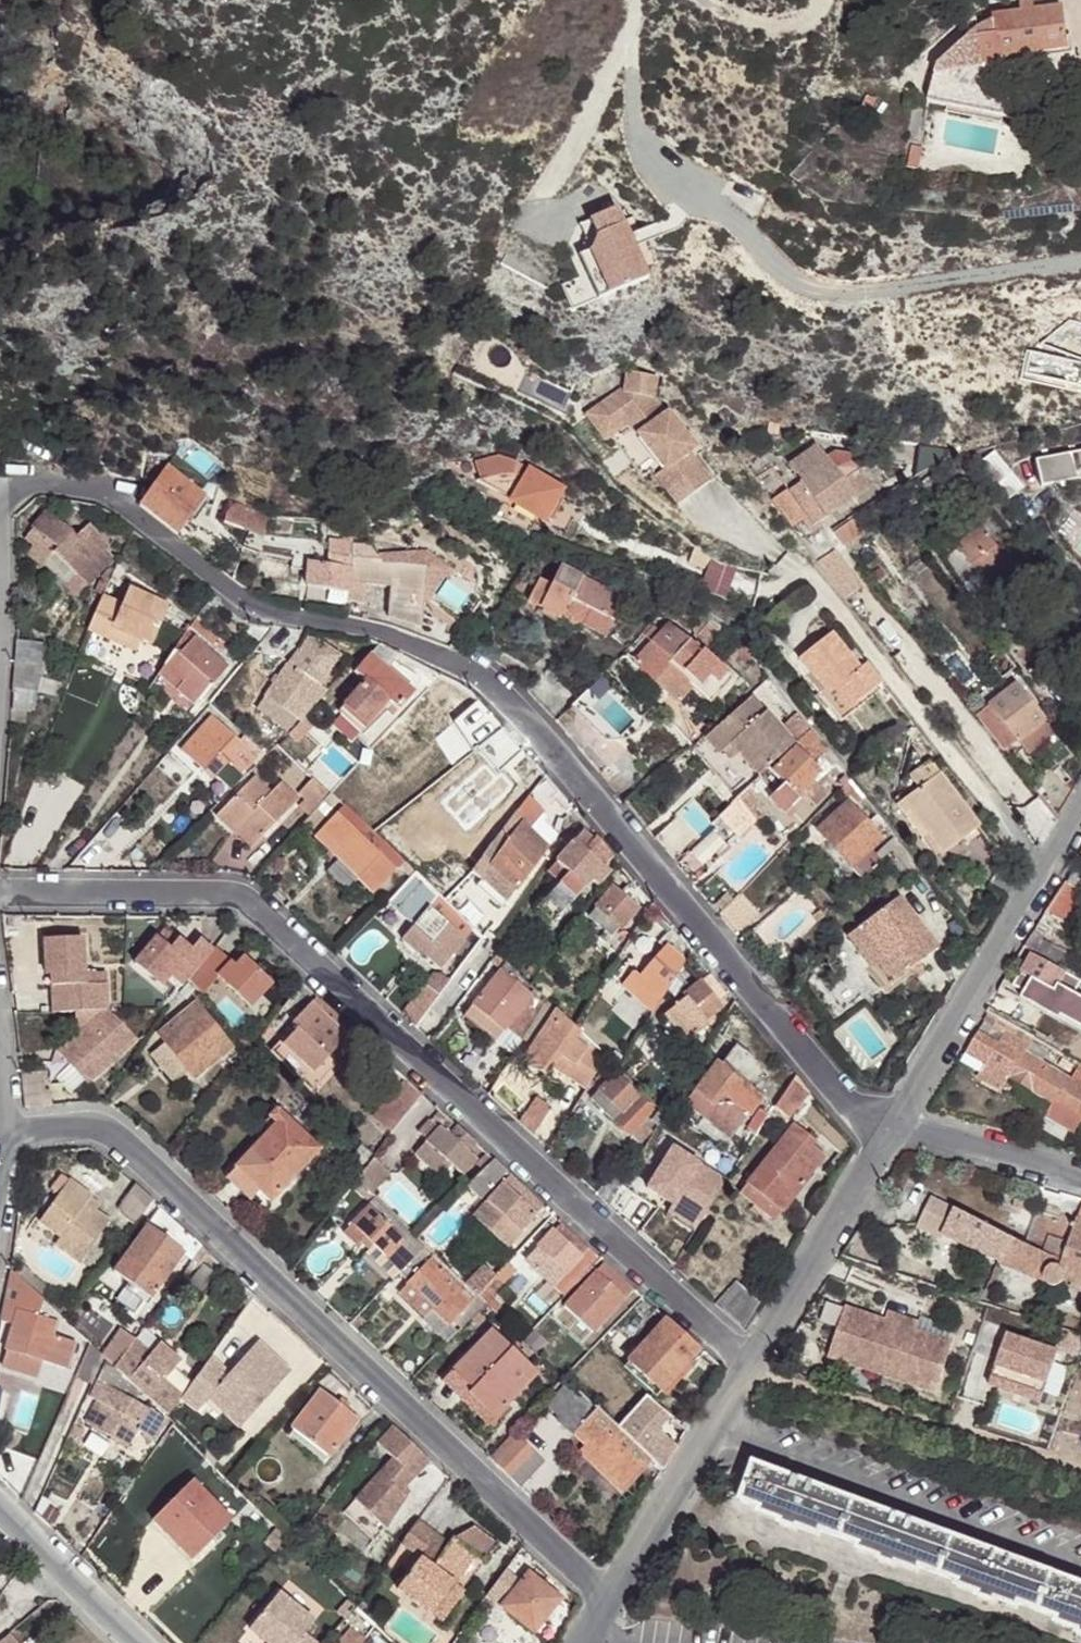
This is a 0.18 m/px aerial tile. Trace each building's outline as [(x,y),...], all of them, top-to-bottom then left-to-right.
[(1065,0),(1052,0),(1037,2),(1025,3),(997,7),(998,17),(999,27),(984,29),(984,19),(938,57),(931,92),(988,102),(997,55),(1071,45),(1065,0)] [(984,19),(984,29),(999,27),(998,17),(984,19)] [(862,105),(870,108),(879,91),(871,87),(862,105)] [(925,139),(915,137),(912,158),(921,160),(925,139)] [(620,205),(574,221),(599,294),(645,278),(620,205)] [(642,478),(651,472),(678,506),(711,481),(689,453),(696,447),(668,410),(666,412),(654,396),(658,375),(630,367),(624,386),(598,407),(617,431),(607,439),(613,440),(642,478)] [(598,407),(588,414),(607,439),(617,431),(598,407)] [(786,489),(771,500),(792,527),(800,521),(808,530),(869,487),(857,470),(842,479),(816,445),(775,474),(786,489)] [(994,450),(978,463),(1007,500),(1024,487),(994,450)] [(1041,486),(1080,478),(1080,450),(1035,460),(1041,486)] [(562,491),(564,488),(530,467),(515,461),(499,455),(476,460),(481,479),(477,480),(493,489),(512,498),(510,502),(544,522),(547,517),(552,519),(564,497),(562,491)] [(168,464),(139,506),(177,534),(204,496),(206,494),(200,489),(168,464)] [(208,479),(200,489),(206,494),(204,496),(214,503),(218,487),(208,479)] [(247,508),(229,501),(224,521),(243,528),(247,508)] [(268,514),(247,508),(243,528),(248,530),(263,536),(268,514)] [(46,509),(31,528),(33,529),(26,538),(33,544),(26,552),(42,566),(46,562),(53,553),(77,577),(68,585),(77,595),(86,586),(115,557),(106,548),(110,545),(90,523),(77,535),(46,509)] [(835,532),(845,547),(869,528),(859,514),(835,532)] [(991,517),(978,527),(1008,565),(1021,555),(991,517)] [(976,569),(1002,602),(1024,585),(1008,565),(978,527),(956,545),(976,569)] [(246,548),(259,553),(263,536),(248,530),(242,547),(246,548)] [(308,563),(306,586),(349,594),(351,567),(349,567),(350,561),(350,545),(350,541),(328,538),(326,565),(308,563)] [(351,567),(349,594),(348,602),(365,605),(367,584),(393,586),(389,617),(420,626),(428,567),(397,564),(373,563),(361,563),(362,545),(350,545),(350,561),(349,567),(351,567)] [(961,581),(976,569),(956,545),(941,556),(961,581)] [(53,553),(46,562),(68,585),(77,577),(53,553)] [(835,593),(851,584),(834,553),(818,561),(835,593)] [(521,572),(512,587),(529,598),(527,601),(560,619),(561,616),(562,614),(568,604),(588,614),(583,624),(606,636),(624,598),(559,566),(550,585),(538,580),(537,582),(521,572)] [(101,575),(94,591),(104,595),(111,579),(101,575)] [(98,610),(89,631),(124,645),(129,634),(141,639),(152,644),(169,604),(129,587),(122,603),(104,595),(98,610)] [(93,591),(87,605),(98,610),(104,595),(94,591),(93,591)] [(568,604),(562,614),(583,624),(588,614),(568,604)] [(698,623),(691,629),(696,634),(695,635),(707,645),(719,632),(702,615),(696,621),(698,623)] [(190,626),(215,646),(220,639),(221,637),(197,616),(190,626)] [(688,642),(668,624),(659,634),(651,643),(632,663),(651,682),(654,679),(663,690),(701,652),(694,645),(692,647),(688,642)] [(253,637),(260,642),(271,627),(249,626),(243,636),(250,640),(253,637)] [(644,636),(651,643),(659,634),(653,627),(644,636)] [(228,667),(187,631),(186,631),(165,665),(184,681),(177,690),(194,705),(211,683),(213,684),(228,667)] [(799,659),(828,695),(834,690),(848,708),(882,682),(866,663),(860,668),(831,632),(799,659)] [(129,634),(124,645),(136,650),(141,639),(129,634)] [(342,654),(319,640),(307,635),(288,663),(265,697),(297,720),(326,689),(321,685),(342,654)] [(695,635),(688,642),(692,647),(694,645),(701,652),(703,654),(709,648),(707,645),(695,635)] [(227,643),(220,639),(215,646),(221,650),(227,643)] [(16,640),(14,663),(42,664),(44,642),(16,640)] [(753,654),(743,641),(730,652),(740,664),(753,654)] [(1019,659),(1024,665),(1037,654),(1032,648),(1019,659)] [(703,654),(701,652),(663,690),(669,696),(657,708),(693,747),(706,736),(709,732),(679,699),(690,687),(708,704),(730,678),(703,654)] [(355,671),(365,680),(343,705),(364,723),(386,698),(392,703),(400,710),(414,693),(370,655),(355,671)] [(42,664),(14,663),(11,693),(13,693),(32,697),(36,697),(42,667),(42,664)] [(158,675),(177,690),(184,681),(165,665),(158,675)] [(1016,683),(987,706),(1015,742),(1017,743),(1045,721),(1046,721),(1016,683)] [(414,734),(425,744),(438,731),(459,708),(443,692),(439,697),(428,687),(399,719),(414,734)] [(823,700),(841,722),(852,713),(848,708),(834,690),(828,695),(823,700)] [(32,697),(13,693),(12,708),(30,710),(32,697)] [(748,778),(724,749),(730,743),(759,775),(794,744),(751,696),(706,737),(706,736),(693,747),(733,793),(748,778)] [(297,720),(265,697),(257,708),(288,729),(297,720)] [(364,723),(370,728),(392,703),(386,698),(364,723)] [(607,739),(574,702),(556,721),(586,756),(607,739)] [(364,735),(370,728),(364,723),(343,705),(338,711),(364,735)] [(1004,751),(1015,742),(987,706),(976,716),(1004,751)] [(798,711),(785,723),(798,742),(812,729),(798,711)] [(238,741),(212,716),(181,750),(204,771),(208,766),(217,774),(229,761),(242,773),(251,762),(255,765),(267,753),(245,734),(238,741)] [(289,733),(298,742),(315,725),(306,716),(289,733)] [(399,719),(381,738),(396,752),(407,762),(418,750),(420,752),(421,752),(408,739),(414,734),(399,719)] [(1045,721),(1017,743),(1028,756),(1055,734),(1045,721)] [(905,733),(911,740),(920,734),(915,727),(905,733)] [(766,800),(783,817),(806,795),(815,805),(827,794),(817,784),(825,775),(839,761),(812,729),(798,742),(808,752),(806,754),(796,745),(770,769),(784,783),(766,800)] [(425,744),(414,734),(408,739),(421,752),(436,765),(441,766),(447,764),(453,758),(455,752),(454,745),(438,731),(425,744)] [(254,740),(266,752),(273,744),(261,733),(254,740)] [(546,774),(529,756),(514,767),(534,789),(546,774)] [(908,775),(919,789),(939,774),(929,759),(908,775)] [(204,771),(213,779),(217,774),(208,766),(204,771)] [(1028,782),(1057,818),(1073,791),(1045,766),(1028,782)] [(558,790),(546,774),(534,789),(526,800),(533,808),(543,794),(547,800),(558,790)] [(927,834),(942,855),(979,827),(939,774),(919,789),(903,801),(927,834)] [(272,792),(254,776),(216,816),(233,832),(237,828),(254,845),(299,798),(282,781),(272,792)] [(866,796),(851,777),(839,790),(845,796),(851,791),(861,801),(866,796)] [(325,800),(330,793),(314,779),(300,792),(306,799),(299,805),(310,816),(325,800)] [(749,790),(741,797),(757,819),(766,813),(749,790)] [(757,819),(741,797),(720,817),(724,820),(740,836),(757,819)] [(310,816),(307,820),(311,823),(315,818),(320,823),(333,808),(325,800),(310,816)] [(533,808),(526,800),(482,859),(472,872),(482,880),(491,868),(504,880),(494,893),(506,904),(547,847),(557,838),(539,816),(533,808)] [(869,822),(849,801),(817,831),(850,868),(862,881),(899,843),(878,813),(869,822)] [(903,801),(896,806),(921,839),(927,834),(903,801)] [(415,872),(344,806),(320,832),(378,888),(399,867),(405,872),(391,887),(396,892),(415,872)] [(560,883),(536,909),(553,924),(585,887),(585,888),(593,879),(598,883),(608,870),(603,867),(612,856),(583,819),(565,842),(570,846),(555,861),(569,873),(560,883)] [(676,864),(699,843),(675,819),(654,838),(676,864)] [(740,836),(724,820),(699,843),(676,864),(693,883),(742,838),(740,836)] [(237,828),(233,832),(251,849),(254,845),(237,828)] [(320,832),(315,837),(372,894),(378,888),(320,832)] [(546,871),(560,883),(569,873),(555,861),(546,871)] [(482,880),(481,881),(494,893),(504,880),(491,868),(482,880)] [(739,893),(718,871),(699,891),(719,914),(739,893)] [(388,901),(413,926),(402,939),(417,953),(419,950),(441,969),(474,931),(447,904),(438,896),(427,884),(415,872),(396,892),(388,901)] [(1076,929),(1080,920),(1080,889),(1066,882),(1046,914),(1076,929)] [(613,887),(589,916),(611,934),(619,925),(622,926),(637,907),(613,887)] [(759,912),(741,892),(739,893),(719,914),(736,934),(759,912)] [(858,928),(882,958),(876,962),(892,983),(938,947),(899,896),(858,928)] [(164,926),(156,937),(169,948),(177,937),(164,926)] [(642,1030),(652,1014),(668,989),(680,972),(693,951),(673,927),(659,942),(664,947),(638,976),(632,971),(620,986),(630,994),(617,1007),(642,1030)] [(845,937),(869,968),(876,962),(882,958),(858,928),(845,937)] [(156,937),(134,963),(160,986),(169,975),(182,986),(188,979),(213,948),(200,937),(191,948),(177,937),(169,948),(156,937)] [(66,985),(52,986),(52,1012),(76,1011),(107,1009),(106,973),(85,974),(83,938),(45,938),(46,974),(52,974),(66,973),(66,985)] [(213,948),(188,979),(202,994),(218,977),(250,1007),(273,983),(251,962),(242,971),(234,964),(214,946),(213,948)] [(497,953),(490,962),(500,971),(507,963),(497,953)] [(1013,987),(1048,1006),(1050,1002),(1066,1011),(1080,984),(1080,981),(1031,954),(1013,987)] [(243,955),(234,964),(242,971),(251,962),(243,955)] [(500,971),(472,1005),(503,1030),(507,1026),(523,1039),(544,1004),(515,980),(520,975),(507,963),(500,971)] [(668,989),(677,1000),(684,994),(692,988),(680,972),(668,989)] [(52,974),(52,986),(66,985),(66,973),(52,974)] [(664,1014),(687,1043),(709,1025),(705,1020),(727,1002),(729,995),(711,973),(692,988),(684,994),(686,997),(664,1014)] [(433,974),(425,983),(402,1014),(415,1026),(439,994),(449,980),(442,974),(433,974)] [(354,1028),(318,995),(292,1023),(294,1026),(274,1048),(316,1086),(336,1064),(328,1057),(354,1028)] [(523,1039),(532,1045),(557,1009),(547,1000),(523,1039)] [(231,1047),(195,1003),(158,1034),(165,1042),(189,1071),(195,1078),(231,1047)] [(472,1005),(463,1017),(494,1042),(503,1030),(472,1005)] [(115,1020),(107,1009),(76,1011),(77,1035),(85,1028),(95,1039),(115,1020)] [(532,1045),(522,1058),(546,1074),(553,1065),(560,1055),(575,1066),(568,1076),(585,1088),(606,1056),(571,1022),(557,1009),(532,1045)] [(1030,1045),(1034,1038),(986,1012),(982,1020),(1030,1045)] [(95,1039),(85,1028),(77,1035),(61,1050),(72,1063),(87,1077),(89,1081),(134,1039),(115,1020),(95,1039)] [(982,1020),(962,1052),(984,1066),(977,1077),(1002,1091),(1012,1074),(1030,1045),(982,1020)] [(238,1040),(249,1053),(253,1048),(244,1035),(238,1040)] [(1033,1041),(1026,1053),(1012,1074),(1055,1100),(1058,1102),(1072,1081),(1041,1063),(1048,1050),(1033,1041)] [(165,1042),(150,1055),(173,1084),(189,1071),(165,1042)] [(736,1046),(722,1064),(762,1096),(775,1105),(782,1094),(764,1079),(768,1075),(749,1052),(736,1046)] [(560,1055),(553,1065),(568,1076),(575,1066),(560,1055)] [(717,1061),(685,1102),(705,1118),(710,1112),(735,1131),(762,1096),(722,1064),(717,1061)] [(72,1063),(55,1078),(70,1094),(87,1077),(72,1063)] [(615,1074),(600,1090),(624,1114),(616,1121),(630,1134),(640,1143),(652,1130),(642,1121),(652,1110),(648,1105),(620,1079),(615,1074)] [(626,1074),(620,1079),(648,1105),(652,1101),(626,1074)] [(809,1092),(795,1075),(782,1094),(775,1105),(774,1107),(789,1120),(809,1092)] [(1058,1102),(1078,1114),(1080,1116),(1080,1080),(1075,1076),(1072,1081),(1058,1102)] [(421,1094),(408,1082),(394,1098),(408,1110),(421,1094)] [(600,1090),(592,1097),(616,1121),(624,1114),(600,1090)] [(536,1096),(519,1121),(533,1134),(550,1106),(536,1096)] [(392,1132),(408,1110),(394,1098),(393,1097),(375,1118),(392,1132)] [(1049,1111),(1071,1126),(1078,1114),(1058,1102),(1055,1100),(1049,1111)] [(268,1132),(235,1167),(259,1190),(271,1201),(320,1149),(277,1109),(267,1120),(265,1122),(265,1125),(265,1128),(266,1130),(268,1132)] [(661,1110),(652,1120),(658,1125),(666,1113),(661,1110)] [(705,1118),(704,1119),(729,1139),(735,1131),(710,1112),(705,1118)] [(415,1154),(435,1173),(447,1161),(463,1176),(479,1159),(469,1151),(476,1143),(456,1125),(449,1134),(439,1125),(438,1127),(429,1119),(417,1132),(426,1139),(424,1141),(425,1142),(415,1154)] [(793,1125),(747,1182),(783,1211),(812,1174),(810,1173),(824,1156),(811,1146),(814,1142),(793,1125)] [(726,1177),(672,1144),(647,1186),(673,1202),(669,1209),(668,1211),(695,1228),(697,1225),(701,1218),(726,1177)] [(358,1180),(372,1192),(390,1173),(375,1158),(358,1180)] [(468,1185),(482,1197),(506,1171),(493,1160),(468,1185)] [(225,1179),(249,1200),(259,1190),(235,1167),(225,1179)] [(58,1195),(39,1222),(60,1237),(55,1245),(80,1263),(109,1222),(94,1211),(85,1205),(90,1198),(91,1197),(62,1175),(51,1190),(58,1195)] [(510,1175),(473,1215),(507,1247),(544,1206),(511,1175),(510,1175)] [(361,1182),(354,1189),(367,1201),(373,1195),(361,1182)] [(747,1182),(738,1193),(773,1222),(783,1211),(747,1182)] [(135,1185),(117,1209),(135,1225),(153,1200),(135,1185)] [(929,1196),(916,1224),(1042,1282),(1043,1284),(1047,1287),(1053,1288),(1058,1287),(1061,1285),(1062,1282),(1063,1279),(1080,1285),(1080,1209),(1080,1208),(1062,1202),(1056,1219),(1039,1213),(1029,1247),(929,1196)] [(100,1204),(90,1198),(85,1205),(94,1211),(100,1204)] [(376,1198),(342,1233),(358,1247),(362,1243),(367,1238),(374,1244),(397,1268),(401,1271),(426,1246),(376,1198)] [(161,1207),(113,1271),(151,1299),(183,1254),(191,1260),(194,1256),(202,1246),(161,1207)] [(590,1247),(562,1222),(555,1230),(554,1228),(536,1248),(545,1257),(535,1268),(533,1270),(562,1297),(600,1257),(590,1247)] [(362,1243),(369,1249),(374,1244),(367,1238),(362,1243)] [(202,1246),(194,1256),(201,1264),(211,1254),(202,1246)] [(401,1271),(400,1273),(408,1281),(407,1283),(408,1284),(399,1293),(424,1317),(433,1308),(449,1325),(453,1321),(461,1328),(485,1303),(477,1296),(465,1284),(426,1246),(401,1271)] [(525,1259),(535,1268),(545,1257),(536,1248),(525,1259)] [(604,1261),(564,1306),(593,1333),(633,1287),(604,1261)] [(20,1264),(12,1273),(23,1283),(33,1273),(20,1264)] [(477,1296),(496,1275),(484,1264),(465,1284),(477,1296)] [(390,1276),(393,1279),(400,1273),(401,1271),(397,1268),(390,1276)] [(10,1270),(1,1321),(12,1325),(4,1350),(6,1350),(42,1361),(67,1370),(76,1343),(54,1336),(59,1323),(37,1316),(43,1301),(41,1299),(23,1283),(12,1273),(10,1270)] [(51,1289),(33,1273),(23,1283),(41,1299),(51,1289)] [(488,1306),(507,1285),(496,1275),(477,1296),(485,1303),(488,1306)] [(737,1282),(717,1303),(744,1330),(761,1303),(737,1282)] [(885,1319),(846,1306),(828,1357),(883,1376),(904,1317),(888,1312),(885,1319)] [(919,1322),(904,1317),(883,1376),(935,1394),(953,1342),(916,1330),(919,1322)] [(666,1318),(626,1362),(661,1393),(700,1348),(666,1318)] [(997,1356),(1004,1335),(1007,1325),(984,1318),(974,1348),(997,1356)] [(955,1334),(919,1322),(916,1330),(953,1342),(955,1334)] [(1053,1344),(1079,1353),(1080,1346),(1080,1335),(1058,1328),(1053,1344)] [(107,1360),(115,1367),(134,1340),(120,1329),(101,1355),(103,1356),(107,1360)] [(492,1329),(453,1370),(474,1389),(469,1393),(495,1417),(538,1372),(492,1329)] [(1056,1353),(1004,1335),(997,1356),(987,1386),(1039,1403),(1056,1353)] [(151,1353),(135,1339),(134,1340),(115,1367),(122,1374),(140,1391),(148,1398),(159,1408),(167,1416),(181,1397),(182,1395),(164,1379),(181,1361),(161,1343),(151,1353)] [(252,1349),(267,1364),(273,1358),(257,1343),(252,1349)] [(90,1344),(75,1377),(91,1385),(103,1356),(101,1355),(90,1344)] [(210,1360),(181,1398),(197,1411),(209,1398),(220,1385),(252,1414),(289,1373),(273,1358),(267,1364),(252,1349),(229,1376),(210,1360)] [(36,1380),(42,1361),(6,1350),(0,1368),(36,1380)] [(96,1401),(85,1422),(127,1445),(138,1429),(153,1441),(167,1423),(151,1408),(149,1409),(134,1400),(140,1391),(122,1374),(115,1367),(107,1360),(89,1398),(96,1401)] [(713,1360),(704,1372),(717,1381),(722,1374),(722,1372),(722,1371),(722,1370),(721,1368),(720,1367),(719,1365),(713,1360)] [(453,1370),(441,1382),(461,1401),(487,1426),(495,1417),(469,1393),(474,1389),(453,1370)] [(566,1383),(548,1403),(564,1418),(558,1423),(573,1435),(577,1431),(588,1442),(579,1450),(611,1481),(620,1471),(632,1483),(650,1463),(653,1460),(617,1428),(566,1383)] [(252,1414),(220,1385),(209,1398),(240,1427),(252,1414)] [(320,1390),(286,1435),(324,1465),(358,1419),(320,1390)] [(646,1396),(617,1428),(653,1460),(663,1468),(677,1446),(658,1430),(670,1417),(646,1396)] [(388,1421),(374,1440),(377,1443),(393,1426),(388,1421)] [(393,1426),(377,1443),(394,1459),(414,1477),(430,1460),(393,1426)] [(83,1431),(74,1427),(68,1441),(76,1445),(83,1431)] [(515,1433),(491,1459),(520,1486),(545,1460),(515,1433)] [(364,1452),(364,1453),(367,1456),(377,1443),(374,1440),(364,1452)] [(414,1477),(394,1459),(355,1500),(344,1512),(375,1540),(385,1528),(406,1497),(400,1492),(414,1477)] [(653,1460),(650,1463),(661,1473),(663,1468),(653,1460)] [(740,1502),(758,1508),(782,1517),(780,1524),(796,1530),(799,1523),(823,1532),(857,1545),(881,1553),(879,1560),(895,1566),(898,1560),(922,1568),(956,1581),(980,1590),(978,1596),(994,1603),(997,1596),(1020,1604),(1055,1618),(1079,1627),(1076,1634),(1080,1636),(1080,1584),(754,1464),(740,1502)] [(620,1471),(611,1481),(622,1493),(632,1483),(620,1471)] [(192,1480),(152,1520),(192,1560),(233,1520),(192,1480)] [(41,1497),(36,1511),(41,1516),(51,1502),(41,1497)] [(758,1508),(756,1515),(780,1524),(782,1517),(758,1508)] [(420,1558),(433,1567),(449,1543),(419,1519),(401,1544),(420,1558)] [(799,1523),(796,1530),(820,1539),(823,1532),(799,1523)] [(420,1558),(397,1589),(432,1615),(456,1582),(451,1579),(470,1552),(483,1560),(495,1543),(473,1527),(449,1543),(433,1567),(420,1558)] [(293,1545),(287,1539),(279,1547),(290,1559),(299,1550),(293,1545)] [(855,1551),(879,1560),(881,1553),(857,1545),(855,1551)] [(451,1579),(458,1584),(476,1556),(470,1552),(451,1579)] [(333,1555),(318,1570),(332,1583),(347,1568),(333,1555)] [(898,1560),(895,1566),(919,1575),(922,1568),(898,1560)] [(488,1596),(533,1632),(560,1599),(528,1572),(521,1582),(507,1571),(488,1596)] [(344,1579),(336,1587),(347,1598),(357,1608),(363,1599),(344,1579)] [(956,1581),(954,1588),(978,1596),(980,1590),(956,1581)] [(465,1591),(458,1584),(456,1582),(432,1615),(442,1622),(465,1591)] [(250,1629),(267,1642),(313,1642),(305,1637),(315,1624),(280,1594),(250,1629)] [(997,1596),(994,1603),(1017,1612),(1020,1604),(997,1596)] [(533,1632),(546,1642),(556,1642),(576,1611),(560,1599),(533,1632)] [(1055,1618),(1052,1625),(1076,1634),(1079,1627),(1055,1618)] [(339,1642),(362,1642),(365,1639),(350,1628),(339,1642)]
